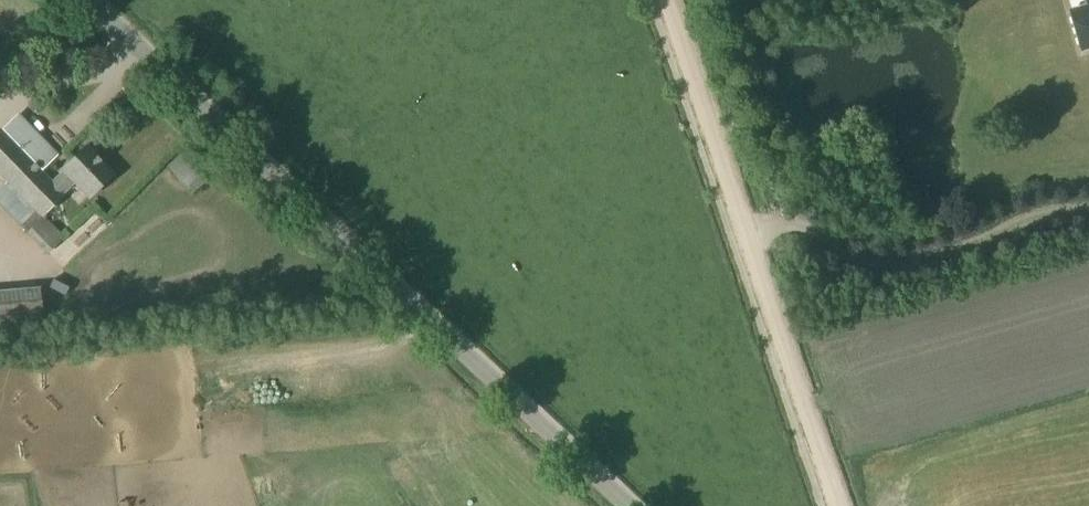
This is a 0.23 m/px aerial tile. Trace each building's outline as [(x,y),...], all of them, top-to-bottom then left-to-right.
[(1083,8),(1066,13),(1077,51),(1088,48),(1088,0),(1081,0),(1083,8)] [(83,89),(72,102),(82,110),(93,97),(83,89)] [(0,130),(0,175),(13,189),(35,211),(42,219),(67,196),(65,194),(76,183),(88,196),(112,173),(88,147),(53,180),(3,127),(0,130)] [(187,148),(167,168),(192,195),(213,175),(187,148)] [(0,199),(0,205),(19,226),(35,211),(13,189),(0,199)] [(0,293),(0,338),(42,335),(39,290),(0,293)]
